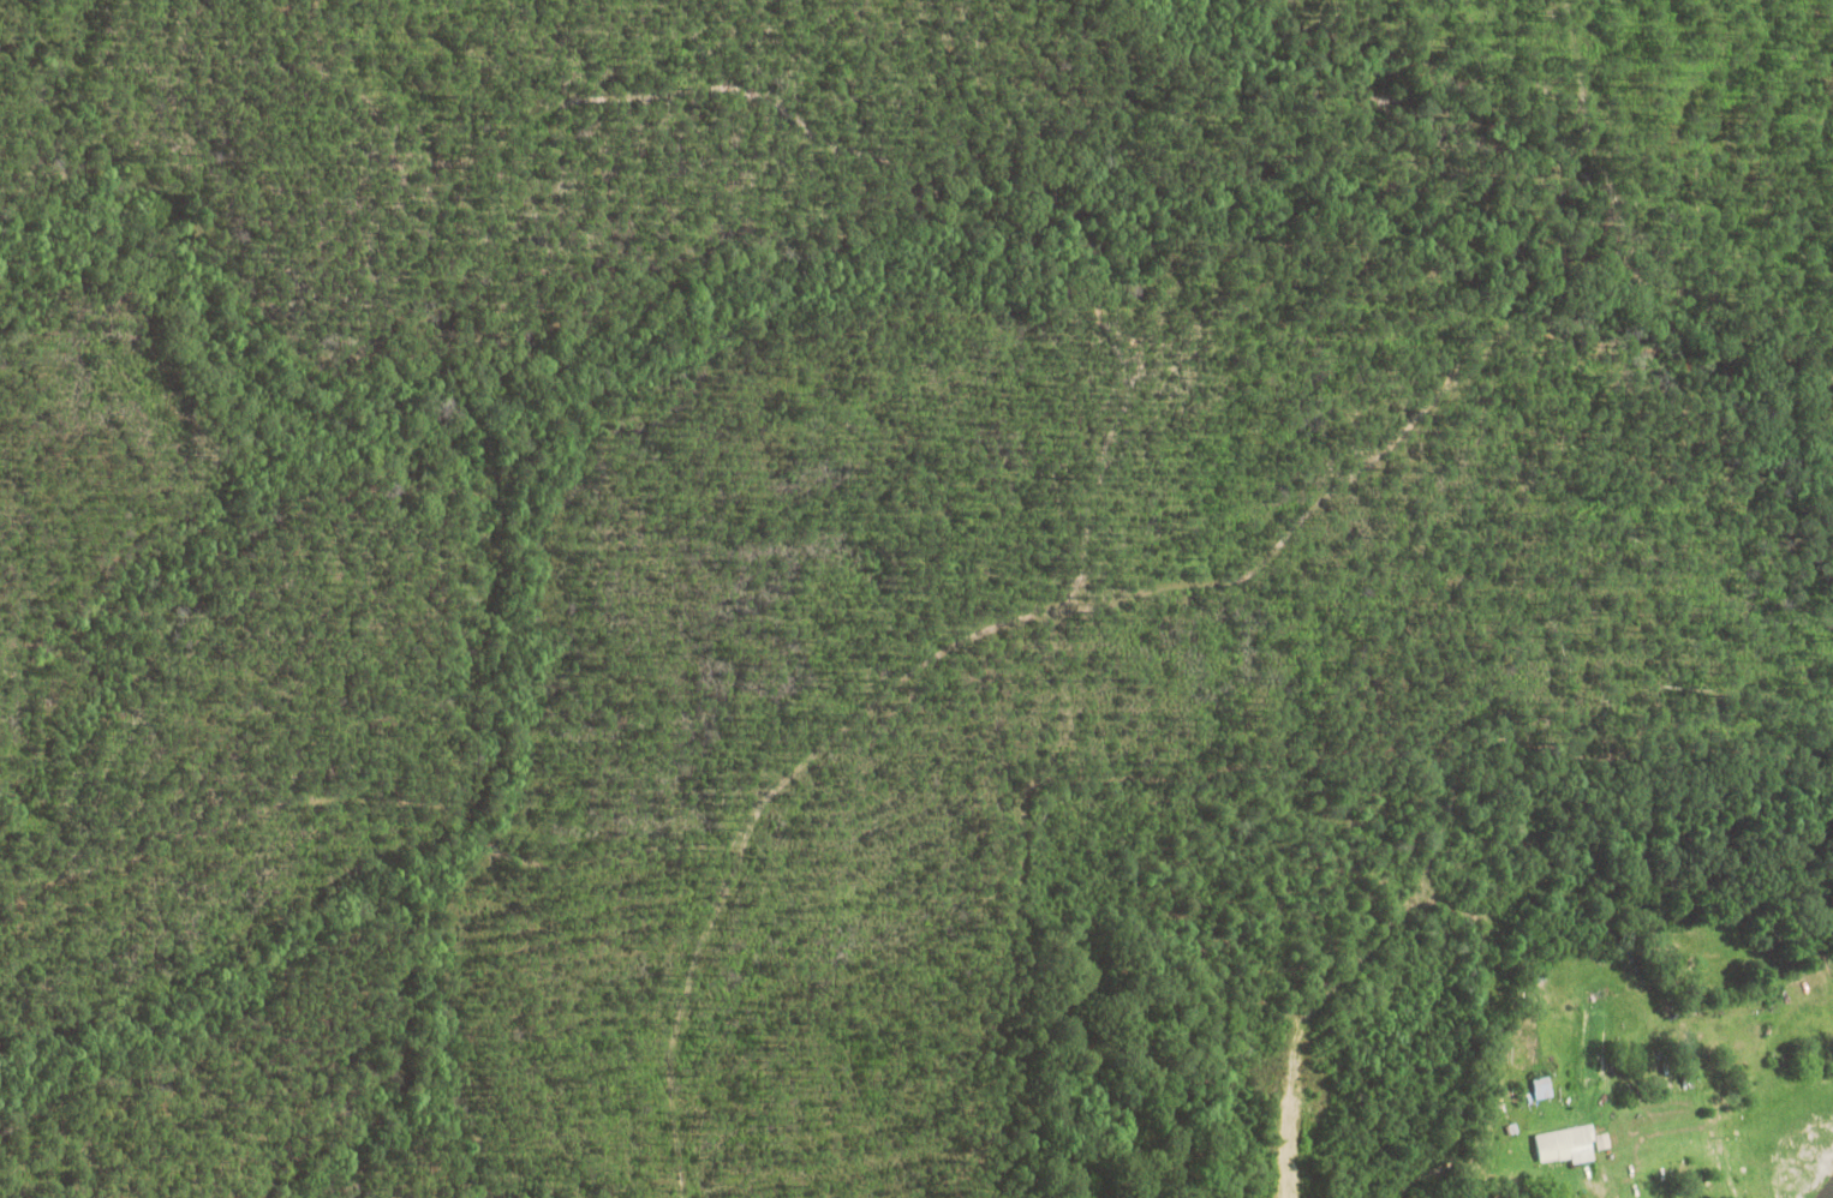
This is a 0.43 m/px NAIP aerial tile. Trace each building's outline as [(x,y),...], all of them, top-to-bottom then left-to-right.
[(1533,1079),(1537,1099),(1554,1096),(1550,1076),(1533,1079)] [(1533,1133),(1536,1161),(1566,1156),(1568,1162),(1590,1158),(1584,1124),(1533,1133)]
